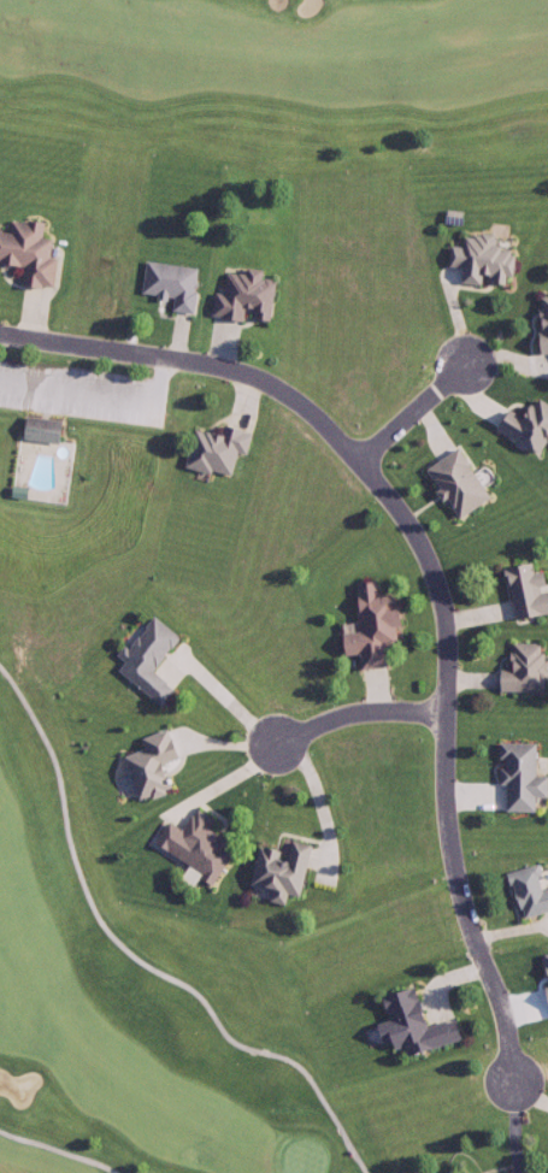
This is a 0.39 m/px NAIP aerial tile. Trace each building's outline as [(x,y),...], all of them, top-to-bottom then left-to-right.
[(66,224),(0,215),(0,281),(53,290),(66,224)] [(522,232),(514,290),(434,288),(442,224),(522,232)] [(196,267),(189,318),(131,308),(136,253),(196,267)] [(208,269),(205,323),(269,331),(278,271),(208,269)] [(522,289),(547,291),(547,370),(530,371),(522,289)] [(508,393),(547,407),(547,448),(541,459),(483,413),(508,393)] [(54,421),(18,416),(14,439),(51,445),(54,421)] [(187,425),(171,472),(225,483),(253,431),(187,425)] [(416,466),(452,521),(493,497),(460,438),(416,466)] [(499,625),(547,621),(547,557),(484,567),(499,625)] [(396,583),(401,667),(342,672),(336,585),(396,583)] [(141,614),(102,664),(159,711),(200,661),(147,615),(141,614)] [(547,696),(547,638),(487,641),(490,694),(547,696)] [(167,727),(185,789),(124,803),(104,742),(167,727)] [(487,736),(547,736),(546,819),(487,818),(487,736)] [(184,807),(147,863),(198,896),(237,839),(184,807)] [(247,827),(232,896),(297,914),(312,841),(247,827)] [(515,923),(547,918),(547,856),(496,873),(515,923)] [(393,1063),(367,986),(436,967),(455,1037),(393,1063)]
